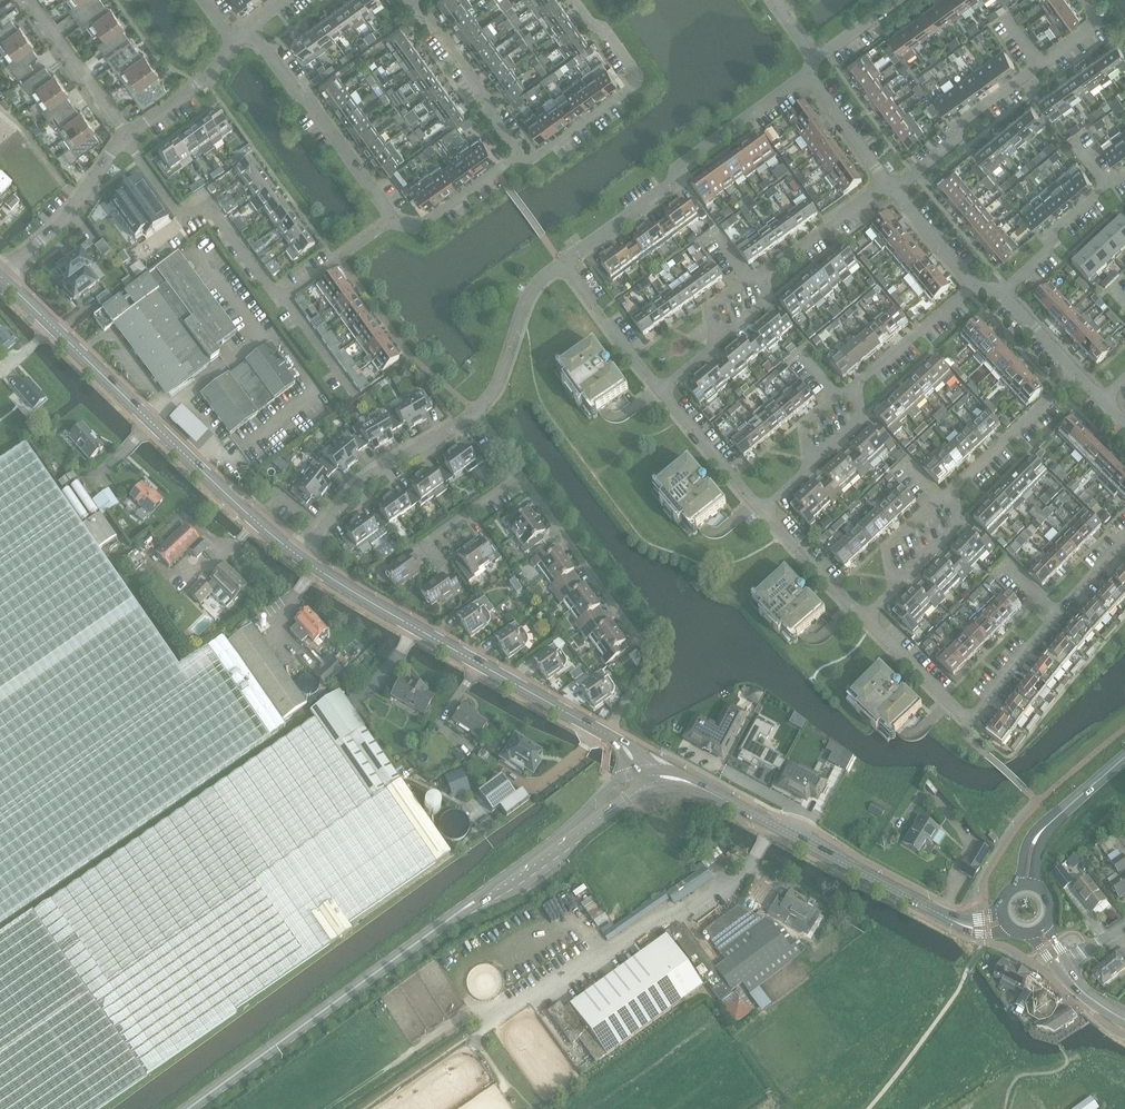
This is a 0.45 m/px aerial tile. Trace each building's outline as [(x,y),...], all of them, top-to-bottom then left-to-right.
[(69,10),(76,19),(101,1),(101,0),(68,0),(73,7),(69,10)] [(240,10),(250,3),(248,0),(232,0),(240,10)] [(361,16),(362,16),(350,0),(349,0),(340,6),(352,23),(355,27),(365,21),(361,16)] [(365,0),(350,0),(362,16),(371,9),(365,0)] [(389,3),(390,3),(388,0),(365,0),(371,9),(381,1),(382,2),(383,3),(384,3),(385,3),(386,3),(387,3),(388,3),(389,3)] [(437,0),(444,11),(459,0),(437,0)] [(468,0),(459,0),(444,11),(451,20),(467,9),(472,5),(468,0)] [(537,17),(558,2),(557,0),(541,0),(530,8),(537,17)] [(952,19),(938,0),(929,7),(942,26),(952,19)] [(953,0),(939,0),(938,0),(952,19),(961,12),(953,0)] [(968,0),(953,0),(961,12),(971,5),(968,0)] [(1063,0),(1043,0),(1040,2),(1047,11),(1063,0)] [(1073,8),(1067,0),(1063,0),(1047,11),(1045,13),(1052,23),(1073,8)] [(110,8),(108,10),(101,1),(76,19),(84,29),(88,26),(94,34),(117,18),(110,8)] [(565,12),(558,2),(537,17),(544,27),(565,12)] [(352,23),(340,6),(331,13),(342,30),(352,23)] [(942,26),(929,7),(919,14),(932,33),(942,26)] [(1075,22),(1080,18),(1073,8),(1052,23),(1049,25),(1056,35),(1070,25),(1075,22)] [(458,30),(474,18),(467,9),(451,20),(458,30)] [(999,14),(995,9),(991,12),(995,17),(999,14)] [(551,36),(553,35),(572,22),(565,12),(544,27),(551,36)] [(987,15),(991,20),(995,17),(991,12),(987,15)] [(342,30),(331,13),(321,21),(333,37),(342,30)] [(909,21),(922,40),(932,33),(919,14),(909,21)] [(3,53),(26,36),(19,27),(17,28),(11,20),(5,24),(0,18),(0,50),(3,53)] [(122,29),(124,27),(117,18),(94,34),(89,38),(97,33),(103,41),(98,45),(105,55),(128,38),(122,29)] [(465,40),(481,28),(474,18),(458,30),(465,40)] [(311,28),(325,47),(326,48),(335,41),(332,37),(333,37),(321,21),(311,28)] [(913,47),(922,40),(909,21),(899,28),(913,47)] [(560,45),(558,47),(579,31),(572,22),(553,35),(560,45)] [(387,30),(384,26),(383,24),(377,28),(381,35),(387,30)] [(487,24),(481,28),(465,40),(472,49),(489,38),(488,37),(494,33),(487,24)] [(400,27),(383,39),(391,49),(407,37),(400,27)] [(325,47),(311,28),(301,35),(316,55),(326,48),(325,47)] [(906,59),(916,52),(912,47),(913,47),(899,28),(889,36),(906,59)] [(570,53),(587,41),(579,31),(558,47),(565,57),(570,53)] [(305,63),(306,63),(316,55),(301,35),(291,42),(303,58),(300,59),(301,61),(302,62),(303,63),(305,63)] [(31,47),(33,46),(26,36),(3,53),(9,62),(7,64),(18,79),(33,69),(29,63),(38,56),(31,47)] [(391,49),(398,59),(414,47),(407,37),(391,49)] [(479,59),(496,47),(489,38),(472,49),(479,59)] [(130,40),(106,57),(124,83),(150,64),(143,54),(141,56),(130,40)] [(365,40),(358,45),(362,49),(368,44),(365,40)] [(1108,51),(1118,65),(1120,69),(1122,71),(1124,69),(1124,54),(1118,44),(1108,51)] [(585,48),(589,53),(593,50),(589,45),(585,48)] [(893,49),(890,45),(884,49),(887,53),(893,49)] [(398,59),(405,68),(421,57),(414,47),(398,59)] [(503,57),(502,57),(496,47),(479,59),(486,69),(503,57)] [(887,53),(890,57),(896,53),(893,49),(887,53)] [(1005,72),(1015,65),(1004,49),(993,57),(1005,72)] [(1108,51),(1098,58),(1108,72),(1111,76),(1120,69),(1118,65),(1108,51)] [(867,52),(861,56),(847,66),(854,76),(874,62),(867,52)] [(503,57),(486,69),(493,79),(510,67),(509,66),(515,63),(508,53),(502,57),(503,57)] [(339,59),(342,63),(348,58),(345,54),(339,59)] [(428,66),(421,57),(405,68),(412,78),(428,66)] [(573,65),(577,62),(573,57),(569,60),(573,65)] [(1005,72),(993,57),(984,64),(995,79),(1005,72)] [(1098,58),(1088,65),(1098,79),(1100,82),(1102,84),(1112,77),(1111,76),(1108,72),(1098,58)] [(539,61),(534,64),(537,68),(541,75),(546,71),(539,61)] [(591,69),(595,75),(606,90),(616,83),(605,68),(601,62),(591,69)] [(874,62),(854,76),(861,86),(876,76),(881,72),(874,62)] [(156,76),(158,74),(150,64),(124,83),(143,109),(167,91),(156,76)] [(907,68),(904,64),(899,68),(902,72),(907,68)] [(995,79),(984,64),(974,71),(985,86),(995,79)] [(1098,79),(1088,65),(1078,72),(1091,89),(1100,82),(1098,79)] [(412,78),(419,88),(435,76),(428,66),(412,78)] [(29,93),(31,92),(37,101),(61,84),(54,74),(52,76),(45,67),(22,84),(29,93)] [(500,88),(517,77),(510,67),(493,79),(500,88)] [(322,78),(326,74),(329,72),(326,68),(319,74),(322,78)] [(985,86),(974,71),(964,78),(976,93),(985,86)] [(382,85),(389,79),(386,74),(383,76),(380,72),(375,75),(382,85)] [(1091,89),(1078,72),(1069,79),(1079,93),(1089,86),(1090,89),(1091,89)] [(335,73),(319,85),(327,95),(343,84),(335,73)] [(550,73),(545,77),(549,82),(554,79),(551,76),(550,73)] [(585,82),(596,97),(606,90),(595,75),(585,82)] [(419,88),(426,98),(442,86),(435,76),(419,88)] [(869,96),(883,86),(876,76),(861,86),(869,96)] [(508,98),(524,87),(517,77),(500,88),(508,98)] [(585,82),(581,77),(572,84),(587,104),(596,97),(585,82)] [(976,93),(964,78),(955,85),(966,100),(976,93)] [(1079,93),(1069,79),(1059,86),(1069,100),(1079,93)] [(921,88),(918,83),(913,87),(916,92),(921,88)] [(65,95),(68,93),(61,84),(37,101),(44,110),(42,111),(48,121),(72,104),(65,95)] [(334,105),(350,93),(343,84),(327,95),(334,105)] [(577,111),(587,104),(572,84),(562,91),(577,111)] [(110,85),(105,89),(109,94),(114,90),(110,85)] [(966,100),(955,85),(945,92),(956,107),(966,100)] [(449,96),(442,86),(426,98),(433,107),(449,96)] [(876,106),(890,95),(883,86),(869,96),(876,106)] [(1072,105),(1069,101),(1069,100),(1059,86),(1049,93),(1063,112),(1072,105)] [(530,88),(526,91),(530,96),(534,93),(530,88)] [(916,92),(919,96),(924,92),(921,88),(916,92)] [(6,93),(10,99),(17,94),(13,89),(6,93)] [(563,93),(554,99),(556,103),(567,118),(577,111),(562,91),(563,93)] [(935,99),(946,115),(956,107),(945,92),(935,99)] [(341,115),(357,103),(350,93),(334,105),(341,115)] [(1053,119),(1063,112),(1049,93),(1039,101),(1049,115),(1053,119)] [(510,102),(514,107),(524,100),(520,95),(510,102)] [(883,115),(897,105),(890,95),(876,106),(883,115)] [(456,105),(449,96),(433,107),(440,117),(456,105)] [(4,98),(0,102),(4,108),(9,104),(4,98)] [(1108,102),(1111,106),(1112,108),(1117,105),(1113,99),(1108,102)] [(361,100),(357,103),(341,115),(348,125),(364,113),(360,107),(364,104),(361,100)] [(558,125),(567,118),(556,103),(547,110),(558,125)] [(899,103),(897,105),(883,115),(890,125),(909,111),(906,113),(899,103)] [(932,103),(927,107),(930,111),(935,107),(932,103)] [(80,111),(78,113),(72,104),(48,121),(55,130),(57,129),(64,138),(87,121),(80,111)] [(447,127),(464,115),(456,105),(440,117),(447,127)] [(805,105),(787,118),(794,128),(812,115),(805,105)] [(1116,113),(1120,110),(1117,105),(1112,108),(1116,113)] [(1036,131),(1046,123),(1031,106),(1022,114),(1033,127),(1036,131)] [(933,115),(938,111),(935,107),(930,111),(933,115)] [(548,132),(558,125),(547,110),(537,117),(548,132)] [(916,121),(909,111),(890,125),(897,135),(916,121)] [(524,121),(526,124),(538,140),(548,132),(537,117),(533,112),(531,113),(531,116),(524,121)] [(1088,115),(1091,120),(1096,117),(1092,112),(1088,115)] [(232,133),(230,129),(218,113),(208,120),(222,140),(232,133)] [(355,134),(371,123),(364,113),(348,125),(355,134)] [(1036,131),(1033,127),(1022,114),(1013,122),(1024,135),(1027,139),(1028,140),(1037,133),(1036,131)] [(801,138),(820,125),(812,115),(794,128),(801,138)] [(471,116),(466,119),(460,124),(464,129),(475,121),(471,116)] [(222,140),(208,120),(198,127),(210,144),(213,148),(223,141),(222,140)] [(1094,123),(1098,128),(1102,125),(1098,120),(1094,123)] [(92,131),(94,130),(87,121),(64,138),(70,146),(62,152),(70,163),(77,158),(76,157),(99,141),(92,131)] [(904,145),(918,135),(924,131),(916,121),(897,135),(904,145)] [(1027,139),(1024,135),(1013,122),(1003,129),(1018,146),(1027,139)] [(362,144),(378,132),(371,123),(355,134),(362,144)] [(808,147),(827,134),(820,125),(801,138),(808,147)] [(1068,129),(1072,134),(1077,131),(1073,126),(1068,129)] [(210,144),(198,127),(188,135),(200,151),(210,144)] [(34,131),(38,136),(42,133),(39,128),(34,131)] [(1018,146),(1003,129),(994,137),(1008,154),(1018,146)] [(777,140),(770,130),(765,134),(772,144),(777,140)] [(1122,132),(1120,130),(1111,137),(1115,143),(1124,157),(1124,137),(1122,132)] [(369,154),(385,142),(378,132),(362,144),(369,154)] [(815,157),(834,144),(827,134),(808,147),(815,157)] [(200,151),(188,135),(179,142),(190,158),(200,151)] [(776,157),(761,137),(751,144),(766,165),(776,157)] [(999,162),(1006,155),(1008,154),(994,137),(985,145),(999,162)] [(1103,149),(1115,165),(1124,158),(1124,157),(1115,143),(1111,137),(1110,137),(1113,142),(1103,149)] [(494,157),(480,138),(470,145),(484,164),(494,157)] [(772,144),(775,148),(780,144),(777,140),(772,144)] [(190,158),(179,142),(169,149),(181,165),(190,158)] [(369,154),(376,164),(392,152),(385,142),(369,154)] [(1056,147),(1052,142),(1048,145),(1052,150),(1056,147)] [(751,144),(741,151),(756,172),(766,165),(751,144)] [(822,167),(841,154),(834,144),(815,157),(822,167)] [(472,149),(463,156),(474,171),(484,164),(470,145),(472,149)] [(999,162),(985,145),(975,153),(987,166),(990,170),(991,170),(992,170),(993,170),(1000,163),(999,162)] [(1044,148),(1048,154),(1052,150),(1048,145),(1044,148)] [(423,151),(426,156),(431,153),(427,148),(423,151)] [(184,170),(180,165),(181,165),(169,149),(159,156),(163,161),(157,165),(168,181),(184,170)] [(1061,155),(1057,150),(1053,153),(1057,159),(1061,155)] [(746,179),(756,172),(741,151),(731,158),(745,176),(744,177),(746,179)] [(244,158),(240,152),(237,152),(233,155),(238,162),(244,158)] [(383,174),(384,173),(399,162),(392,152),(376,164),(383,174)] [(1049,157),(1053,162),(1057,159),(1053,153),(1049,157)] [(830,177),(848,163),(841,154),(822,167),(830,177)] [(235,158),(229,163),(232,166),(238,162),(233,155),(235,158)] [(791,160),(788,155),(783,159),(786,164),(791,160)] [(464,178),(474,171),(463,156),(453,163),(464,178)] [(1037,162),(1033,157),(1029,160),(1034,166),(1037,162)] [(735,183),(744,176),(746,179),(744,177),(745,176),(731,158),(721,165),(735,183)] [(251,159),(234,170),(242,180),(258,169),(251,159)] [(786,164),(789,168),(794,164),(791,160),(786,164)] [(1029,160),(1020,168),(1024,173),(1034,166),(1029,160)] [(454,185),(464,178),(453,163),(443,170),(454,185)] [(833,188),(833,189),(855,173),(848,163),(830,177),(825,180),(832,189),(833,188)] [(735,183),(721,165),(712,172),(725,190),(735,183)] [(978,174),(983,169),(980,165),(975,169),(978,174)] [(440,166),(431,173),(445,192),(454,185),(443,170),(440,166)] [(1043,171),(1039,166),(1035,169),(1039,174),(1043,171)] [(1070,174),(1083,189),(1093,181),(1080,166),(1070,174)] [(219,176),(224,172),(221,168),(216,172),(219,176)] [(242,180),(246,187),(243,189),(245,193),(249,190),(265,179),(258,169),(242,180)] [(397,184),(404,178),(397,169),(390,174),(397,184)] [(788,174),(784,169),(780,172),(784,178),(788,174)] [(945,194),(961,181),(963,179),(955,169),(937,184),(945,194)] [(1031,172),(1035,177),(1039,174),(1035,169),(1031,172)] [(1083,189),(1070,174),(1067,169),(1058,177),(1074,197),(1083,189)] [(213,180),(219,176),(216,172),(215,172),(213,170),(208,174),(210,176),(213,180)] [(429,171),(420,178),(435,199),(445,192),(431,173),(430,173),(429,171)] [(715,197),(725,190),(712,172),(702,179),(715,197)] [(1,195),(12,184),(0,173),(0,194),(1,195)] [(840,191),(844,196),(862,183),(855,173),(833,189),(836,192),(838,192),(840,191)] [(1019,178),(1015,173),(1011,176),(1015,181),(1019,178)] [(1015,181),(1011,176),(1007,179),(1000,185),(1005,190),(1015,181)] [(786,180),(790,186),(794,183),(790,177),(786,180)] [(1048,185),(1052,189),(1065,204),(1074,197),(1058,177),(1048,185)] [(410,186),(425,207),(435,199),(420,178),(410,186)] [(119,199),(111,205),(135,239),(144,232),(146,236),(168,220),(138,179),(116,195),(119,199)] [(256,200),(272,188),(265,179),(249,190),(256,200)] [(705,205),(707,207),(717,200),(715,197),(702,179),(692,186),(705,205)] [(800,183),(803,187),(808,183),(805,179),(800,183)] [(945,194),(953,203),(971,188),(963,179),(961,181),(945,194)] [(205,186),(201,181),(195,185),(199,190),(205,186)] [(1024,186),(1020,181),(1016,184),(1021,189),(1024,186)] [(760,186),(764,192),(768,189),(764,183),(760,186)] [(994,192),(999,188),(995,184),(990,188),(994,192)] [(1012,188),(1017,193),(1021,189),(1016,184),(1012,188)] [(195,185),(189,189),(193,195),(199,190),(195,185)] [(1039,193),(1043,197),(1055,212),(1065,204),(1052,189),(1048,185),(1039,193)] [(216,191),(212,186),(208,188),(212,194),(216,191)] [(257,213),(263,210),(279,198),(272,188),(256,200),(250,204),(257,213)] [(961,212),(976,200),(979,198),(971,188),(953,203),(961,212)] [(819,199),(812,189),(807,193),(814,203),(819,199)] [(229,195),(224,199),(218,203),(223,209),(234,201),(229,195)] [(793,203),(798,208),(797,208),(807,223),(818,215),(803,196),(793,203)] [(20,203),(14,197),(5,206),(11,212),(14,209),(20,203)] [(1043,197),(1034,205),(1046,220),(1055,212),(1043,197)] [(270,219),(286,208),(279,198),(263,210),(270,219)] [(968,222),(986,207),(979,198),(976,200),(961,212),(968,222)] [(814,203),(817,207),(822,203),(819,199),(814,203)] [(686,205),(682,200),(674,206),(689,227),(699,219),(700,220),(703,220),(707,217),(694,200),(686,205)] [(1046,220),(1034,205),(1030,200),(1020,209),(1037,228),(1046,220)] [(234,201),(223,209),(227,215),(233,211),(238,208),(234,201)] [(1009,211),(1014,206),(1011,202),(1005,206),(1009,211)] [(669,218),(661,223),(670,235),(672,238),(689,227),(674,206),(665,212),(669,218)] [(986,207),(968,222),(976,231),(991,218),(994,216),(986,207)] [(277,229),(293,217),(286,208),(270,219),(277,229)] [(807,223),(797,208),(788,215),(798,230),(807,223)] [(733,214),(730,209),(725,212),(729,217),(733,214)] [(721,215),(725,220),(729,217),(725,212),(721,215)] [(787,215),(786,213),(776,220),(788,237),(798,230),(788,215),(787,215)] [(888,214),(870,229),(878,239),(896,224),(888,214)] [(284,239),(300,227),(293,217),(277,229),(284,239)] [(739,222),(735,217),(731,220),(735,225),(739,222)] [(1002,225),(999,227),(991,218),(976,231),(984,240),(999,227),(1002,225)] [(1072,264),(1089,283),(1124,250),(1124,222),(1121,218),(1072,264)] [(239,220),(238,219),(232,223),(237,229),(243,224),(239,220)] [(725,233),(735,225),(731,220),(721,227),(725,233)] [(788,237),(776,220),(766,227),(778,244),(788,237)] [(1024,229),(1029,225),(1026,221),(1021,225),(1024,229)] [(654,229),(650,223),(641,230),(656,250),(672,238),(670,235),(661,223),(654,229)] [(237,229),(241,234),(247,230),(243,224),(237,229)] [(896,224),(878,239),(886,248),(903,233),(896,224)] [(1002,225),(999,227),(984,240),(992,249),(1007,237),(1009,234),(1002,225)] [(286,253),(307,237),(300,227),(284,239),(291,249),(285,252),(286,253)] [(756,234),(769,251),(778,244),(766,227),(756,234)] [(633,236),(637,241),(629,247),(640,262),(656,250),(641,230),(633,236)] [(894,257),(911,242),(903,233),(886,248),(894,257)] [(1011,233),(1009,234),(1007,237),(992,249),(1000,259),(1015,246),(1018,243),(1011,233)] [(759,258),(769,251),(756,234),(746,241),(748,244),(759,258)] [(694,242),(695,241),(698,239),(694,235),(687,240),(690,245),(694,242)] [(293,263),(314,247),(307,237),(286,253),(293,263)] [(746,241),(745,238),(734,246),(749,265),(759,258),(748,244),(746,241)] [(251,239),(247,242),(251,248),(255,245),(251,239)] [(95,247),(103,258),(111,252),(103,242),(95,247)] [(687,247),(684,242),(678,246),(682,251),(687,247)] [(911,242),(894,257),(901,266),(919,252),(911,242)] [(858,249),(853,243),(849,247),(854,252),(858,249)] [(697,244),(693,247),(697,253),(701,249),(697,244)] [(255,245),(251,248),(255,254),(259,251),(255,245)] [(671,250),(675,256),(682,251),(678,246),(677,245),(671,250)] [(621,253),(617,247),(609,253),(624,274),(640,262),(629,247),(621,253)] [(858,264),(846,249),(836,257),(849,272),(858,264)] [(91,267),(80,252),(74,257),(73,255),(67,259),(69,261),(57,269),(58,271),(56,272),(61,278),(62,276),(67,283),(89,268),(91,267)] [(909,275),(926,261),(919,252),(901,266),(909,275)] [(122,254),(118,257),(123,264),(127,261),(128,260),(123,253),(122,254)] [(611,279),(613,282),(624,274),(609,253),(600,260),(604,265),(597,271),(606,283),(611,279)] [(104,332),(117,323),(170,395),(190,380),(208,367),(207,366),(219,356),(215,350),(237,334),(178,254),(155,271),(156,272),(148,277),(102,311),(93,317),(104,332)] [(864,256),(860,260),(865,265),(869,262),(864,256)] [(261,262),(265,268),(272,263),(268,257),(261,262)] [(852,277),(848,272),(849,272),(836,257),(827,265),(839,280),(841,282),(843,284),(852,277)] [(677,258),(673,261),(677,267),(681,264),(677,258)] [(722,279),(709,261),(699,268),(712,286),(722,279)] [(911,289),(934,270),(926,261),(909,275),(904,280),(911,289)] [(869,271),(873,267),(869,262),(865,265),(869,271)] [(272,278),(279,272),(272,263),(265,268),(272,278)] [(687,272),(689,274),(690,276),(703,293),(712,286),(699,268),(697,264),(687,272)] [(841,282),(839,280),(827,265),(817,272),(830,288),(832,290),(841,282)] [(140,266),(128,275),(134,283),(146,275),(140,266)] [(1064,270),(1065,271),(1070,276),(1074,273),(1068,267),(1064,270)] [(95,285),(99,282),(89,268),(67,283),(63,287),(69,294),(67,295),(71,301),(72,299),(73,301),(82,295),(83,297),(89,293),(88,291),(95,285)] [(652,273),(654,275),(656,278),(660,275),(656,270),(652,273)] [(919,298),(924,294),(942,279),(934,270),(911,289),(919,298)] [(336,272),(316,286),(325,298),(344,284),(336,272)] [(832,290),(830,288),(817,272),(808,280),(825,300),(834,293),(832,290)] [(679,281),(682,286),(693,300),(703,293),(690,276),(689,274),(679,281)] [(879,275),(875,278),(880,284),(884,280),(879,275)] [(932,303),(950,289),(942,279),(924,294),(932,303)] [(1085,284),(1080,279),(1076,283),(1081,288),(1085,284)] [(825,300),(808,280),(799,288),(812,303),(821,295),(825,300)] [(871,280),(867,284),(872,289),(876,285),(871,280)] [(884,289),(888,286),(884,280),(880,284),(884,289)] [(332,308),(352,294),(344,284),(325,298),(332,308)] [(1081,288),(1085,293),(1089,289),(1085,284),(1081,288)] [(1058,293),(1050,285),(1035,299),(1043,307),(1058,293)] [(673,293),(683,307),(693,300),(682,286),(673,293)] [(812,303),(799,288),(790,295),(802,311),(803,311),(806,315),(815,307),(812,303)] [(615,299),(621,295),(616,289),(611,293),(615,299)] [(661,297),(661,296),(673,314),(683,307),(673,293),(671,290),(661,297)] [(877,295),(873,291),(868,296),(872,300),(877,295)] [(102,308),(113,300),(107,292),(96,300),(102,308)] [(861,298),(856,293),(853,296),(857,301),(861,298)] [(895,293),(891,297),(896,302),(900,299),(895,293)] [(1066,302),(1058,293),(1043,307),(1050,316),(1066,302)] [(352,294),(332,308),(340,319),(360,305),(352,294)] [(780,304),(793,319),(802,311),(790,295),(780,304)] [(651,304),(664,321),(673,314),(661,296),(651,304)] [(849,299),(853,304),(857,301),(853,296),(849,299)] [(863,300),(866,304),(872,300),(868,296),(863,300)] [(1100,301),(1095,296),(1091,299),(1096,304),(1100,301)] [(618,301),(622,306),(627,303),(623,298),(618,301)] [(900,307),(904,304),(900,299),(896,302),(900,307)] [(1096,304),(1101,310),(1105,306),(1100,301),(1096,304)] [(1074,310),(1066,302),(1050,316),(1058,324),(1074,310)] [(664,321),(651,304),(642,311),(654,328),(664,321)] [(305,305),(300,308),(303,313),(308,309),(305,305)] [(348,330),(368,316),(360,305),(340,319),(348,330)] [(859,311),(855,307),(850,311),(853,315),(859,311)] [(908,325),(894,307),(885,315),(899,332),(908,325)] [(842,313),(838,308),(834,311),(838,316),(842,313)] [(306,318),(312,314),(308,309),(303,313),(306,318)] [(1074,310),(1058,324),(1066,332),(1081,318),(1074,310)] [(631,318),(633,321),(644,336),(654,328),(642,311),(641,311),(631,318)] [(830,315),(834,320),(838,316),(834,311),(830,315)] [(844,316),(848,320),(853,315),(850,311),(844,316)] [(915,317),(911,312),(907,315),(911,321),(915,317)] [(1111,312),(1107,316),(1111,321),(1115,318),(1111,312)] [(778,319),(773,314),(763,323),(777,340),(793,327),(783,315),(778,319)] [(1081,318),(1066,332),(1073,341),(1093,323),(1085,314),(1081,318)] [(899,332),(885,315),(876,323),(890,340),(899,332)] [(356,341),(375,327),(368,316),(348,330),(356,341)] [(1111,321),(1116,326),(1120,323),(1115,318),(1111,321)] [(978,320),(961,336),(969,345),(986,330),(978,320)] [(840,326),(837,322),(831,326),(835,330),(840,326)] [(779,343),(777,340),(763,323),(752,332),(757,337),(752,341),(762,353),(767,348),(769,351),(779,343)] [(824,328),(820,323),(816,327),(820,332),(824,328)] [(866,331),(881,348),(890,340),(876,323),(866,331)] [(1073,341),(1081,349),(1097,335),(1101,331),(1093,323),(1089,326),(1073,341)] [(321,326),(315,330),(319,335),(324,331),(321,326)] [(826,331),(829,335),(835,330),(831,326),(826,331)] [(364,352),(383,338),(375,327),(356,341),(364,352)] [(812,330),(816,335),(820,332),(816,327),(812,330)] [(0,334),(0,339),(9,349),(15,343),(4,330),(0,334)] [(977,354),(994,338),(986,330),(969,345),(977,354)] [(322,339),(327,335),(324,331),(319,335),(322,339)] [(881,348),(866,331),(857,338),(871,355),(881,348)] [(1104,343),(1097,335),(1081,349),(1089,357),(1104,343)] [(821,341),(818,337),(813,342),(816,346),(821,341)] [(372,363),(391,348),(383,338),(364,352),(368,357),(364,361),(367,365),(371,362),(372,363)] [(848,346),(862,363),(871,355),(857,338),(848,346)] [(977,354),(973,358),(981,367),(986,363),(1002,347),(994,338),(977,354)] [(1109,339),(1104,343),(1089,357),(1097,366),(1112,352),(1117,348),(1109,339)] [(732,348),(746,366),(762,353),(752,341),(747,345),(742,340),(732,348)] [(612,359),(611,358),(610,357),(607,361),(594,344),(584,351),(583,351),(582,350),(581,350),(580,350),(579,351),(578,352),(578,353),(578,354),(578,355),(563,367),(562,366),(561,365),(560,365),(559,365),(558,366),(557,367),(557,368),(557,369),(557,370),(558,370),(555,372),(563,384),(562,384),(568,392),(566,393),(573,403),(575,402),(580,409),(581,409),(589,420),(592,418),(592,419),(593,419),(594,419),(595,419),(596,419),(597,418),(598,417),(598,416),(597,415),(597,414),(629,392),(616,374),(621,372),(620,370),(619,368),(618,366),(617,364),(615,362),(614,361),(612,359)] [(786,350),(790,356),(797,350),(792,345),(786,350)] [(228,375),(201,395),(214,415),(230,435),(257,415),(257,414),(275,401),(274,400),(295,385),(292,380),(296,377),(279,354),(274,357),(266,346),(246,362),(247,363),(229,376),(228,375)] [(862,363),(848,346),(839,354),(853,371),(862,363)] [(994,372),(1011,356),(1002,347),(986,363),(994,372)] [(336,348),(331,352),(334,356),(340,353),(336,348)] [(380,374),(399,360),(391,348),(372,363),(380,374)] [(721,357),(726,362),(721,367),(733,381),(748,368),(746,366),(732,348),(721,357)] [(944,361),(948,358),(943,352),(939,356),(944,361)] [(338,361),(343,357),(340,353),(334,356),(338,361)] [(829,362),(843,379),(853,371),(839,354),(829,362)] [(1011,356),(994,372),(1002,380),(1019,365),(1011,356)] [(955,378),(937,358),(928,367),(946,386),(955,378)] [(770,373),(775,369),(769,362),(764,366),(770,373)] [(786,364),(780,369),(783,373),(789,368),(786,364)] [(410,369),(407,365),(402,369),(405,373),(410,369)] [(716,371),(712,365),(701,374),(718,394),(727,386),(725,383),(731,378),(733,381),(721,367),(716,371)] [(955,365),(951,369),(956,374),(960,370),(955,365)] [(1019,365),(1002,380),(1010,389),(1027,374),(1019,365)] [(946,386),(928,367),(919,375),(934,391),(943,383),(946,386)] [(352,369),(347,373),(350,378),(355,374),(352,369)] [(960,379),(964,375),(960,370),(956,374),(960,379)] [(353,382),(359,379),(355,374),(350,378),(353,382)] [(715,391),(718,394),(701,374),(691,383),(695,388),(690,393),(700,404),(715,391)] [(1018,398),(1035,382),(1027,374),(1010,389),(1018,398)] [(776,379),(773,375),(768,379),(771,384),(776,379)] [(934,391),(919,375),(910,383),(925,399),(934,391)] [(762,384),(766,388),(771,384),(768,379),(762,384)] [(814,399),(798,379),(789,386),(792,390),(806,406),(814,399)] [(28,380),(16,390),(34,410),(46,399),(28,380)] [(385,386),(382,382),(377,386),(380,390),(385,386)] [(1027,407),(1043,391),(1035,382),(1018,398),(1027,407)] [(925,399),(910,383),(901,391),(917,408),(925,399)] [(971,383),(967,386),(972,392),(976,388),(971,383)] [(757,391),(756,389),(753,387),(748,391),(752,395),(757,391)] [(977,397),(981,393),(976,388),(972,392),(977,397)] [(743,396),(744,394),(740,389),(736,393),(740,398),(743,396)] [(783,398),(797,414),(806,406),(792,390),(783,398)] [(743,396),(746,400),(752,395),(748,391),(744,394),(743,396)] [(917,408),(901,391),(893,399),(908,416),(917,408)] [(963,395),(959,391),(955,396),(958,400),(963,395)] [(422,392),(405,402),(405,403),(418,425),(427,420),(424,414),(432,409),(424,396),(422,392)] [(949,401),(953,405),(958,400),(955,396),(949,401)] [(969,401),(966,397),(960,402),(964,406),(969,401)] [(797,414),(783,398),(775,405),(788,421),(797,414)] [(908,416),(893,399),(884,408),(899,424),(908,416)] [(987,401),(984,404),(988,409),(992,406),(987,401)] [(955,407),(959,411),(964,406),(960,402),(955,407)] [(418,425),(405,403),(388,413),(397,429),(406,424),(409,430),(418,425)] [(742,408),(738,404),(733,408),(736,412),(742,408)] [(766,412),(779,428),(788,421),(775,405),(766,412)] [(993,414),(997,411),(992,406),(988,409),(993,414)] [(184,407),(172,419),(199,445),(211,432),(184,407)] [(1001,427),(981,407),(972,415),(992,436),(1001,427)] [(727,413),(731,417),(736,412),(733,408),(727,413)] [(754,415),(757,419),(771,436),(779,428),(766,412),(762,408),(754,415)] [(890,432),(893,436),(903,428),(899,424),(884,408),(875,416),(890,432)] [(943,408),(938,413),(942,417),(947,412),(943,408)] [(945,421),(950,416),(947,412),(942,417),(945,421)] [(392,440),(389,434),(397,429),(388,413),(390,416),(384,419),(372,426),(383,445),(392,440)] [(938,413),(933,418),(937,422),(942,417),(938,413)] [(972,415),(977,419),(968,428),(983,444),(992,436),(972,415)] [(940,426),(945,421),(942,417),(937,422),(940,426)] [(1007,429),(1011,425),(1004,418),(1000,422),(1007,429)] [(715,423),(719,427),(724,423),(721,419),(715,423)] [(749,427),(762,443),(771,436),(757,419),(749,427)] [(1072,420),(1058,434),(1067,443),(1081,428),(1072,420)] [(353,429),(356,435),(354,436),(363,449),(371,444),(374,450),(383,445),(372,426),(370,422),(363,426),(362,424),(353,429)] [(746,424),(737,431),(740,434),(753,450),(762,443),(749,427),(746,424)] [(928,428),(924,424),(919,428),(923,432),(928,428)] [(82,425),(68,438),(89,462),(103,449),(82,425)] [(914,433),(917,437),(923,432),(919,428),(914,433)] [(983,444),(968,428),(959,436),(974,452),(983,444)] [(1089,437),(1081,428),(1067,443),(1075,451),(1089,437)] [(874,433),(871,430),(861,439),(879,458),(888,450),(890,452),(896,447),(878,429),(874,433)] [(740,434),(737,431),(736,430),(726,438),(726,439),(726,440),(726,441),(726,442),(732,449),(735,446),(744,458),(753,450),(740,434)] [(934,434),(930,430),(925,435),(929,439),(934,434)] [(955,432),(946,440),(950,444),(965,460),(974,452),(959,436),(955,432)] [(355,455),(362,449),(363,449),(354,436),(352,438),(348,433),(339,440),(341,441),(334,447),(337,450),(351,467),(360,460),(355,455)] [(920,439),(924,443),(929,439),(925,435),(920,439)] [(1098,445),(1089,437),(1075,451),(1084,460),(1098,445)] [(882,461),(879,458),(861,439),(852,448),(854,451),(850,455),(867,474),(872,469),(870,467),(878,460),(880,463),(882,461)] [(905,449),(910,444),(906,440),(901,445),(905,449)] [(965,460),(950,444),(941,452),(956,468),(965,460)] [(81,527),(54,486),(25,445),(0,463),(0,924),(285,727),(281,722),(306,705),(247,620),(223,637),(178,668),(97,551),(116,538),(100,514),(81,527)] [(1107,454),(1098,445),(1084,460),(1092,468),(1107,454)] [(464,451),(460,446),(451,452),(467,474),(484,462),(472,446),(464,451)] [(916,450),(913,446),(907,451),(911,455),(916,450)] [(337,450),(321,463),(332,474),(339,468),(343,474),(351,467),(337,450)] [(1039,460),(1045,453),(1042,450),(1036,456),(1039,460)] [(464,470),(467,474),(451,452),(443,458),(447,464),(439,469),(448,482),(464,470)] [(956,468),(941,452),(933,460),(948,477),(956,468)] [(282,459),(287,463),(289,461),(292,458),(287,454),(282,459)] [(1115,462),(1107,454),(1092,468),(1101,476),(1115,462)] [(845,460),(842,457),(833,466),(851,485),(860,476),(862,479),(867,474),(850,455),(845,460)] [(284,474),(289,468),(279,458),(273,464),(284,474)] [(1048,473),(1033,459),(1025,468),(1039,482),(1048,473)] [(933,460),(923,469),(938,485),(948,477),(933,460)] [(673,472),(674,473),(674,474),(659,486),(659,485),(658,485),(657,485),(656,485),(655,485),(655,486),(654,486),(653,487),(653,488),(653,489),(654,489),(654,490),(651,492),(660,503),(660,504),(666,511),(664,512),(672,522),(674,520),(679,527),(680,527),(689,538),(692,535),(692,536),(693,536),(694,536),(695,536),(696,536),(697,535),(697,534),(698,534),(698,533),(697,532),(697,531),(727,506),(713,490),(718,488),(717,486),(716,484),(715,482),(713,480),(711,478),(709,476),(707,475),(706,473),(703,478),(689,461),(679,469),(678,469),(677,468),(676,468),(675,468),(674,469),(674,470),(673,471),(673,472)] [(1097,480),(1106,489),(1124,471),(1115,462),(1097,480)] [(326,482),(332,475),(332,474),(321,463),(319,465),(316,463),(313,463),(312,464),(310,465),(309,468),(309,470),(304,477),(324,494),(331,486),(326,482)] [(1059,467),(1056,464),(1050,470),(1053,474),(1059,467)] [(490,466),(485,470),(492,484),(499,478),(490,466)] [(823,474),(826,477),(821,482),(839,500),(844,495),(842,493),(851,485),(833,466),(823,474)] [(1053,474),(1056,477),(1063,471),(1059,467),(1053,474)] [(1039,482),(1025,468),(1016,476),(1031,490),(1039,482)] [(436,499),(447,491),(443,485),(448,482),(439,469),(431,475),(427,469),(419,475),(432,493),(436,499)] [(1114,497),(1118,493),(1124,486),(1124,472),(1124,471),(1106,489),(1114,497)] [(73,474),(58,483),(62,490),(77,480),(73,474)] [(890,474),(885,479),(888,483),(894,478),(890,474)] [(410,482),(414,487),(407,493),(416,505),(418,504),(420,507),(434,497),(432,494),(432,493),(419,475),(410,482)] [(1031,490),(1016,476),(1008,485),(1022,499),(1031,490)] [(324,494),(304,477),(296,488),(291,493),(294,496),(306,505),(312,498),(318,502),(324,494)] [(1076,484),(1073,481),(1067,487),(1070,490),(1076,484)] [(817,486),(814,483),(804,492),(822,511),(831,503),(833,505),(839,500),(821,482),(817,486)] [(142,484),(130,497),(149,515),(163,500),(154,492),(152,494),(142,484)] [(1070,490),(1074,494),(1080,487),(1076,484),(1070,490)] [(916,502),(899,485),(890,493),(894,496),(907,511),(916,502)] [(1022,499),(1008,485),(1000,494),(1014,508),(1022,499)] [(881,490),(877,486),(872,491),(876,495),(881,490)] [(1055,497),(1058,494),(1052,488),(1048,491),(1055,497)] [(109,489),(97,497),(108,511),(119,504),(109,489)] [(867,496),(871,500),(876,495),(872,491),(867,496)] [(1048,491),(1045,495),(1051,501),(1055,497),(1048,491)] [(815,522),(813,519),(822,511),(804,492),(795,501),(798,504),(793,508),(810,527),(815,522)] [(399,498),(395,493),(386,499),(400,517),(416,505),(407,493),(399,498)] [(1014,508),(1000,494),(991,502),(1005,516),(1014,508)] [(907,511),(894,496),(885,505),(898,519),(907,511)] [(1064,506),(1067,503),(1060,497),(1057,500),(1064,506)] [(1093,501),(1090,498),(1084,504),(1087,507),(1093,501)] [(378,505),(382,511),(374,516),(383,528),(400,517),(386,499),(378,505)] [(861,504),(858,500),(852,505),(856,509),(861,504)] [(1057,500),(1054,503),(1060,510),(1064,506),(1057,500)] [(1087,507),(1091,511),(1097,504),(1093,501),(1087,507)] [(1005,516),(991,502),(983,511),(997,525),(1005,516)] [(847,510),(851,513),(856,509),(852,505),(847,510)] [(898,519),(885,505),(876,513),(889,527),(898,519)] [(1037,506),(1033,510),(1039,516),(1043,512),(1037,506)] [(1102,527),(1088,513),(1084,509),(1075,518),(1093,535),(1102,527)] [(506,527),(508,526),(515,536),(537,521),(529,510),(520,516),(516,511),(501,521),(506,527)] [(1033,510),(1029,513),(1035,520),(1039,516),(1033,510)] [(991,537),(1000,528),(997,525),(983,511),(974,520),(991,537)] [(1045,522),(1049,518),(1043,512),(1039,516),(1045,522)] [(889,527),(876,513),(867,521),(880,535),(889,527)] [(832,514),(828,518),(833,523),(837,519),(832,514)] [(431,526),(439,521),(435,515),(427,521),(431,526)] [(1111,518),(1107,515),(1101,521),(1105,525),(1111,518)] [(354,522),(369,543),(371,546),(381,538),(387,534),(374,516),(366,522),(362,516),(354,522)] [(1041,526),(1045,522),(1039,516),(1035,520),(1041,526)] [(1085,544),(1093,535),(1075,518),(1067,526),(1085,544)] [(820,525),(825,530),(831,524),(827,519),(820,525)] [(846,523),(842,519),(837,524),(841,528),(846,523)] [(537,521),(515,536),(523,546),(521,548),(525,554),(526,553),(527,555),(530,553),(529,551),(539,544),(535,538),(544,532),(537,521)] [(880,535),(867,521),(858,529),(872,543),(880,535)] [(356,548),(358,551),(369,543),(354,522),(345,528),(349,534),(342,540),(351,552),(356,548)] [(1021,532),(1024,528),(1018,522),(1015,525),(1021,532)] [(184,524),(154,553),(169,568),(188,550),(197,558),(208,548),(184,524)] [(832,529),(835,532),(841,528),(837,524),(832,529)] [(1015,525),(1011,529),(1018,535),(1021,532),(1015,525)] [(1076,552),(1085,544),(1067,526),(1059,535),(1076,552)] [(872,543),(858,529),(850,537),(863,552),(872,543)] [(973,536),(970,533),(960,542),(979,561),(988,552),(990,554),(995,549),(977,531),(973,536)] [(1030,540),(1033,537),(1027,531),(1023,534),(1030,540)] [(1023,534),(1020,537),(1026,544),(1030,540),(1023,534)] [(1068,561),(1076,552),(1059,535),(1050,544),(1068,561)] [(824,536),(819,540),(823,544),(828,539),(824,536)] [(863,552),(850,537),(841,545),(854,560),(863,552)] [(396,545),(399,549),(407,544),(404,539),(396,545)] [(486,548),(479,539),(468,547),(484,568),(494,560),(495,563),(501,558),(491,544),(486,548)] [(1004,549),(1007,546),(1001,539),(997,543),(1004,549)] [(951,552),(954,554),(950,559),(968,577),(973,572),(970,570),(979,561),(960,542),(951,552)] [(1015,542),(1010,548),(1006,551),(1012,558),(1021,549),(1015,542)] [(1046,556),(1059,569),(1068,561),(1050,544),(1042,552),(1046,556)] [(832,554),(845,568),(854,560),(841,545),(832,554)] [(475,578),(473,576),(484,568),(468,547),(457,555),(464,564),(458,568),(469,582),(475,578)] [(535,568),(537,566),(545,576),(566,561),(558,551),(555,553),(551,547),(530,562),(535,568)] [(384,560),(391,555),(387,550),(381,555),(384,560)] [(393,568),(386,573),(397,588),(418,573),(412,564),(416,561),(410,552),(392,565),(393,568)] [(131,556),(126,561),(135,570),(140,566),(131,556)] [(1046,556),(1037,564),(1051,578),(1059,569),(1046,556)] [(961,580),(963,582),(968,577),(950,559),(945,563),(942,561),(933,570),(952,588),(961,580)] [(570,574),(573,572),(566,561),(545,576),(552,586),(549,588),(555,596),(575,581),(570,574)] [(201,580),(189,593),(201,604),(211,593),(226,608),(233,601),(247,586),(225,564),(210,579),(213,581),(207,586),(201,580)] [(1037,564),(1028,573),(1042,587),(1051,578),(1037,564)] [(518,568),(514,571),(517,577),(522,573),(518,568)] [(805,582),(804,582),(803,581),(800,585),(786,569),(776,578),(775,577),(774,577),(773,577),(772,577),(771,578),(771,579),(770,580),(770,581),(771,582),(771,583),(757,596),(757,595),(756,595),(755,595),(754,595),(753,595),(752,596),(752,597),(752,598),(752,599),(752,600),(750,603),(759,613),(759,614),(765,620),(763,622),(772,631),(774,629),(780,636),(780,635),(790,646),(792,643),(793,644),(794,644),(795,644),(796,644),(797,644),(797,643),(798,643),(798,642),(798,641),(798,640),(798,639),(797,639),(826,612),(811,597),(815,595),(815,594),(814,592),(813,591),(812,589),(811,587),(809,586),(808,584),(805,582)] [(924,579),(927,582),(922,586),(941,604),(945,599),(943,597),(952,588),(933,570),(924,579)] [(1111,584),(1124,598),(1124,581),(1118,574),(1112,580),(1113,582),(1111,584)] [(451,576),(445,580),(441,576),(420,591),(431,606),(438,601),(440,603),(460,589),(451,576)] [(991,577),(986,582),(990,586),(995,581),(991,577)] [(522,590),(514,579),(509,582),(517,593),(522,590)] [(584,586),(581,589),(575,581),(555,596),(561,604),(563,602),(570,612),(592,597),(584,586)] [(1107,585),(1101,592),(1117,607),(1124,598),(1111,584),(1108,587),(1107,585)] [(918,591),(915,588),(906,597),(925,616),(933,607),(936,609),(941,604),(922,586),(918,591)] [(978,598),(983,593),(979,589),(974,594),(978,598)] [(1097,600),(1094,602),(1109,616),(1117,607),(1101,592),(1095,598),(1097,600)] [(1013,616),(1022,607),(1008,593),(999,602),(1013,616)] [(974,594),(969,599),(973,603),(978,598),(974,594)] [(490,619),(489,617),(488,615),(488,614),(493,610),(484,597),(478,602),(477,601),(457,616),(462,622),(461,623),(471,638),(486,627),(488,625),(489,623),(490,621),(490,619)] [(578,622),(575,624),(581,632),(601,617),(596,610),(599,607),(592,597),(570,612),(578,622)] [(918,627),(916,625),(925,616),(906,597),(897,607),(900,609),(895,614),(913,632),(918,627)] [(999,602),(995,598),(986,606),(1004,624),(1013,616),(999,602)] [(1090,603),(1085,610),(1101,625),(1109,616),(1094,602),(1092,605),(1090,603)] [(950,603),(945,608),(950,613),(955,608),(950,603)] [(959,613),(964,608),(960,604),(955,609),(959,613)] [(1004,624),(986,606),(978,615),(996,633),(1004,624)] [(950,614),(952,616),(954,618),(959,613),(955,609),(950,614)] [(307,610),(301,615),(294,621),(297,624),(290,631),(301,643),(308,637),(313,643),(320,637),(321,638),(324,639),(327,636),(327,633),(326,632),(326,631),(307,610)] [(1081,617),(1078,620),(1093,633),(1101,625),(1085,610),(1079,616),(1081,617)] [(969,623),(974,627),(974,628),(987,641),(996,633),(978,615),(969,623)] [(610,622),(606,624),(601,617),(581,632),(586,640),(589,638),(596,648),(617,633),(610,622)] [(1076,623),(1074,622),(1068,628),(1085,643),(1093,633),(1078,620),(1076,623)] [(527,638),(526,636),(521,629),(520,629),(515,623),(495,637),(500,644),(498,645),(509,659),(524,648),(526,646),(527,645),(528,643),(528,640),(527,638)] [(949,627),(945,623),(940,628),(944,632),(949,627)] [(1111,633),(1117,627),(1113,623),(1107,630),(1111,633)] [(935,633),(939,637),(944,632),(940,628),(935,633)] [(987,641),(974,628),(965,636),(979,650),(987,641)] [(1064,636),(1062,639),(1077,652),(1085,643),(1068,628),(1063,635),(1064,636)] [(1101,637),(1105,640),(1111,633),(1107,630),(1101,637)] [(571,633),(565,637),(568,641),(571,639),(574,637),(571,633)] [(622,645),(625,643),(617,633),(596,648),(603,658),(601,660),(605,666),(626,651),(622,645)] [(979,650),(965,636),(957,645),(971,658),(979,650)] [(1058,640),(1053,646),(1069,661),(1077,652),(1062,639),(1060,641),(1058,640)] [(927,650),(932,645),(928,641),(923,646),(927,650)] [(953,641),(944,650),(948,653),(962,667),(971,658),(957,645),(953,641)] [(1095,651),(1101,644),(1097,641),(1091,648),(1095,651)] [(538,666),(537,667),(547,681),(563,670),(564,668),(566,664),(566,662),(566,660),(565,658),(559,651),(558,651),(553,644),(533,659),(538,666)] [(1049,654),(1046,657),(1062,670),(1069,661),(1053,646),(1047,653),(1049,654)] [(1085,655),(1089,658),(1095,651),(1091,648),(1085,655)] [(939,662),(953,676),(962,667),(948,653),(944,650),(936,658),(940,662),(939,662)] [(584,656),(581,651),(576,655),(579,660),(584,656)] [(339,655),(335,659),(344,668),(348,664),(339,655)] [(1044,660),(1042,659),(1037,665),(1054,679),(1062,670),(1046,657),(1044,660)] [(1080,669),(1086,662),(1082,659),(1076,666),(1080,669)] [(325,687),(342,670),(332,660),(315,676),(325,687)] [(1033,673),(1031,676),(1047,689),(1054,679),(1037,665),(1031,672),(1033,673)] [(901,678),(899,677),(898,676),(896,681),(880,666),(871,675),(870,674),(869,674),(868,674),(867,675),(866,675),(866,676),(866,677),(866,678),(866,679),(867,680),(853,693),(852,693),(851,692),(850,692),(849,693),(848,693),(848,694),(847,695),(847,696),(848,697),(848,698),(846,701),(856,711),(862,717),(860,719),(869,728),(871,726),(877,732),(878,732),(888,742),(890,739),(891,740),(892,740),(893,740),(894,740),(895,739),(896,738),(896,737),(896,736),(895,735),(922,707),(907,692),(911,690),(910,688),(909,686),(908,684),(906,682),(905,681),(903,679),(901,678)] [(1070,673),(1074,676),(1080,669),(1076,666),(1070,673)] [(581,686),(586,693),(585,694),(595,708),(610,697),(612,695),(613,693),(614,691),(614,689),(613,687),(612,685),(607,678),(606,678),(601,671),(581,686)] [(1027,677),(1022,684),(1039,698),(1047,689),(1031,676),(1029,679),(1027,677)] [(1064,688),(1070,680),(1066,677),(1061,684),(1064,688)] [(401,680),(391,697),(424,715),(433,698),(426,694),(427,691),(410,682),(409,684),(401,680)] [(1016,695),(1031,707),(1039,698),(1022,684),(1016,691),(1018,692),(1016,695)] [(1055,692),(1059,695),(1064,688),(1061,684),(1055,692)] [(1024,717),(1031,707),(1016,695),(1014,698),(1012,697),(1007,703),(1024,717)] [(750,696),(746,704),(754,709),(758,701),(750,696)] [(1049,706),(1055,699),(1051,696),(1046,703),(1049,706)] [(695,713),(681,739),(701,749),(711,755),(723,761),(748,714),(726,702),(714,724),(695,713)] [(1001,710),(1003,712),(1001,714),(1017,726),(1024,717),(1007,703),(1001,710)] [(1040,710),(1044,713),(1049,706),(1046,703),(1040,710)] [(463,705),(453,720),(478,737),(487,723),(470,712),(472,710),(463,705)] [(758,706),(754,714),(758,716),(762,708),(758,706)] [(999,717),(997,716),(992,722),(1010,736),(1017,726),(1001,714),(999,717)] [(1040,718),(1036,715),(1031,722),(1035,725),(1040,718)] [(0,933),(0,1108),(100,1108),(146,1077),(146,1076),(237,1013),(235,1010),(352,930),(348,924),(452,852),(365,728),(335,749),(314,719),(139,840),(36,911),(35,909),(0,933)] [(756,719),(739,751),(741,752),(738,759),(751,766),(754,760),(772,770),(774,768),(778,760),(780,756),(779,756),(778,756),(755,744),(758,738),(759,738),(760,736),(767,740),(773,728),(756,719)] [(986,734),(1002,746),(1010,736),(992,722),(987,729),(989,731),(986,734)] [(1025,729),(1029,732),(1035,725),(1031,722),(1025,729)] [(1026,737),(1022,734),(1016,741),(1020,744),(1026,737)] [(516,735),(501,759),(508,764),(509,762),(523,771),(525,769),(533,774),(540,763),(535,760),(541,751),(516,735)] [(1011,748),(1015,751),(1020,744),(1016,741),(1011,748)] [(828,762),(846,772),(854,757),(847,752),(839,748),(829,743),(825,750),(832,754),(828,762)] [(456,757),(460,763),(466,759),(462,753),(456,757)] [(784,763),(778,760),(774,768),(779,771),(784,763)] [(789,761),(775,787),(807,804),(810,798),(817,802),(828,782),(789,761)] [(459,774),(447,778),(453,794),(454,794),(465,790),(460,775),(459,774)] [(501,777),(478,795),(492,812),(498,807),(506,817),(529,799),(522,790),(516,795),(501,777)] [(930,784),(926,787),(935,797),(939,794),(930,784)] [(874,803),(869,811),(879,817),(884,809),(874,803)] [(489,818),(481,824),(484,828),(492,822),(489,818)] [(920,818),(904,844),(919,853),(927,840),(932,843),(940,830),(920,818)] [(998,839),(992,833),(988,837),(994,843),(998,839)] [(960,871),(973,879),(973,880),(991,850),(979,843),(969,860),(967,859),(960,871)] [(1075,856),(1070,860),(1076,867),(1081,863),(1075,856)] [(1122,856),(1112,863),(1121,877),(1110,884),(1120,898),(1124,894),(1124,860),(1122,856)] [(1063,890),(1073,882),(1061,867),(1051,875),(1063,890)] [(704,869),(667,894),(676,906),(712,881),(704,869)] [(1088,878),(1074,889),(1093,912),(1106,902),(1088,878)] [(790,894),(779,912),(792,920),(797,922),(805,927),(815,909),(790,894)] [(738,906),(703,932),(725,961),(742,985),(749,994),(801,954),(797,949),(782,929),(774,925),(765,919),(764,919),(742,908),(738,906)] [(742,985),(725,961),(714,968),(682,924),(665,936),(569,1006),(563,1010),(559,1004),(547,1013),(571,1047),(563,1052),(577,1072),(593,1061),(595,1064),(605,1056),(606,1057),(703,987),(707,984),(720,1001),(742,985)] [(1092,973),(1102,987),(1124,970),(1124,951),(1123,949),(1092,973)] [(1002,960),(994,977),(1002,981),(1000,985),(1015,993),(1017,989),(1023,992),(1032,975),(1002,960)] [(740,990),(719,1005),(734,1026),(755,1011),(740,990)] [(1048,1002),(1043,998),(1037,1000),(1033,1005),(1035,1012),(1040,1015),(1044,1014),(1047,1012),(1050,1008),(1048,1002)] [(1024,1011),(1018,1008),(1016,1015),(1022,1022),(1029,1008),(1026,1006),(1024,1011)] [(1072,1021),(1077,1018),(1068,1008),(1039,1027),(1055,1032),(1065,1026),(1066,1028),(1070,1025),(1073,1023),(1072,1021)] [(1099,1108),(1091,1098),(1076,1108),(1099,1108)]
